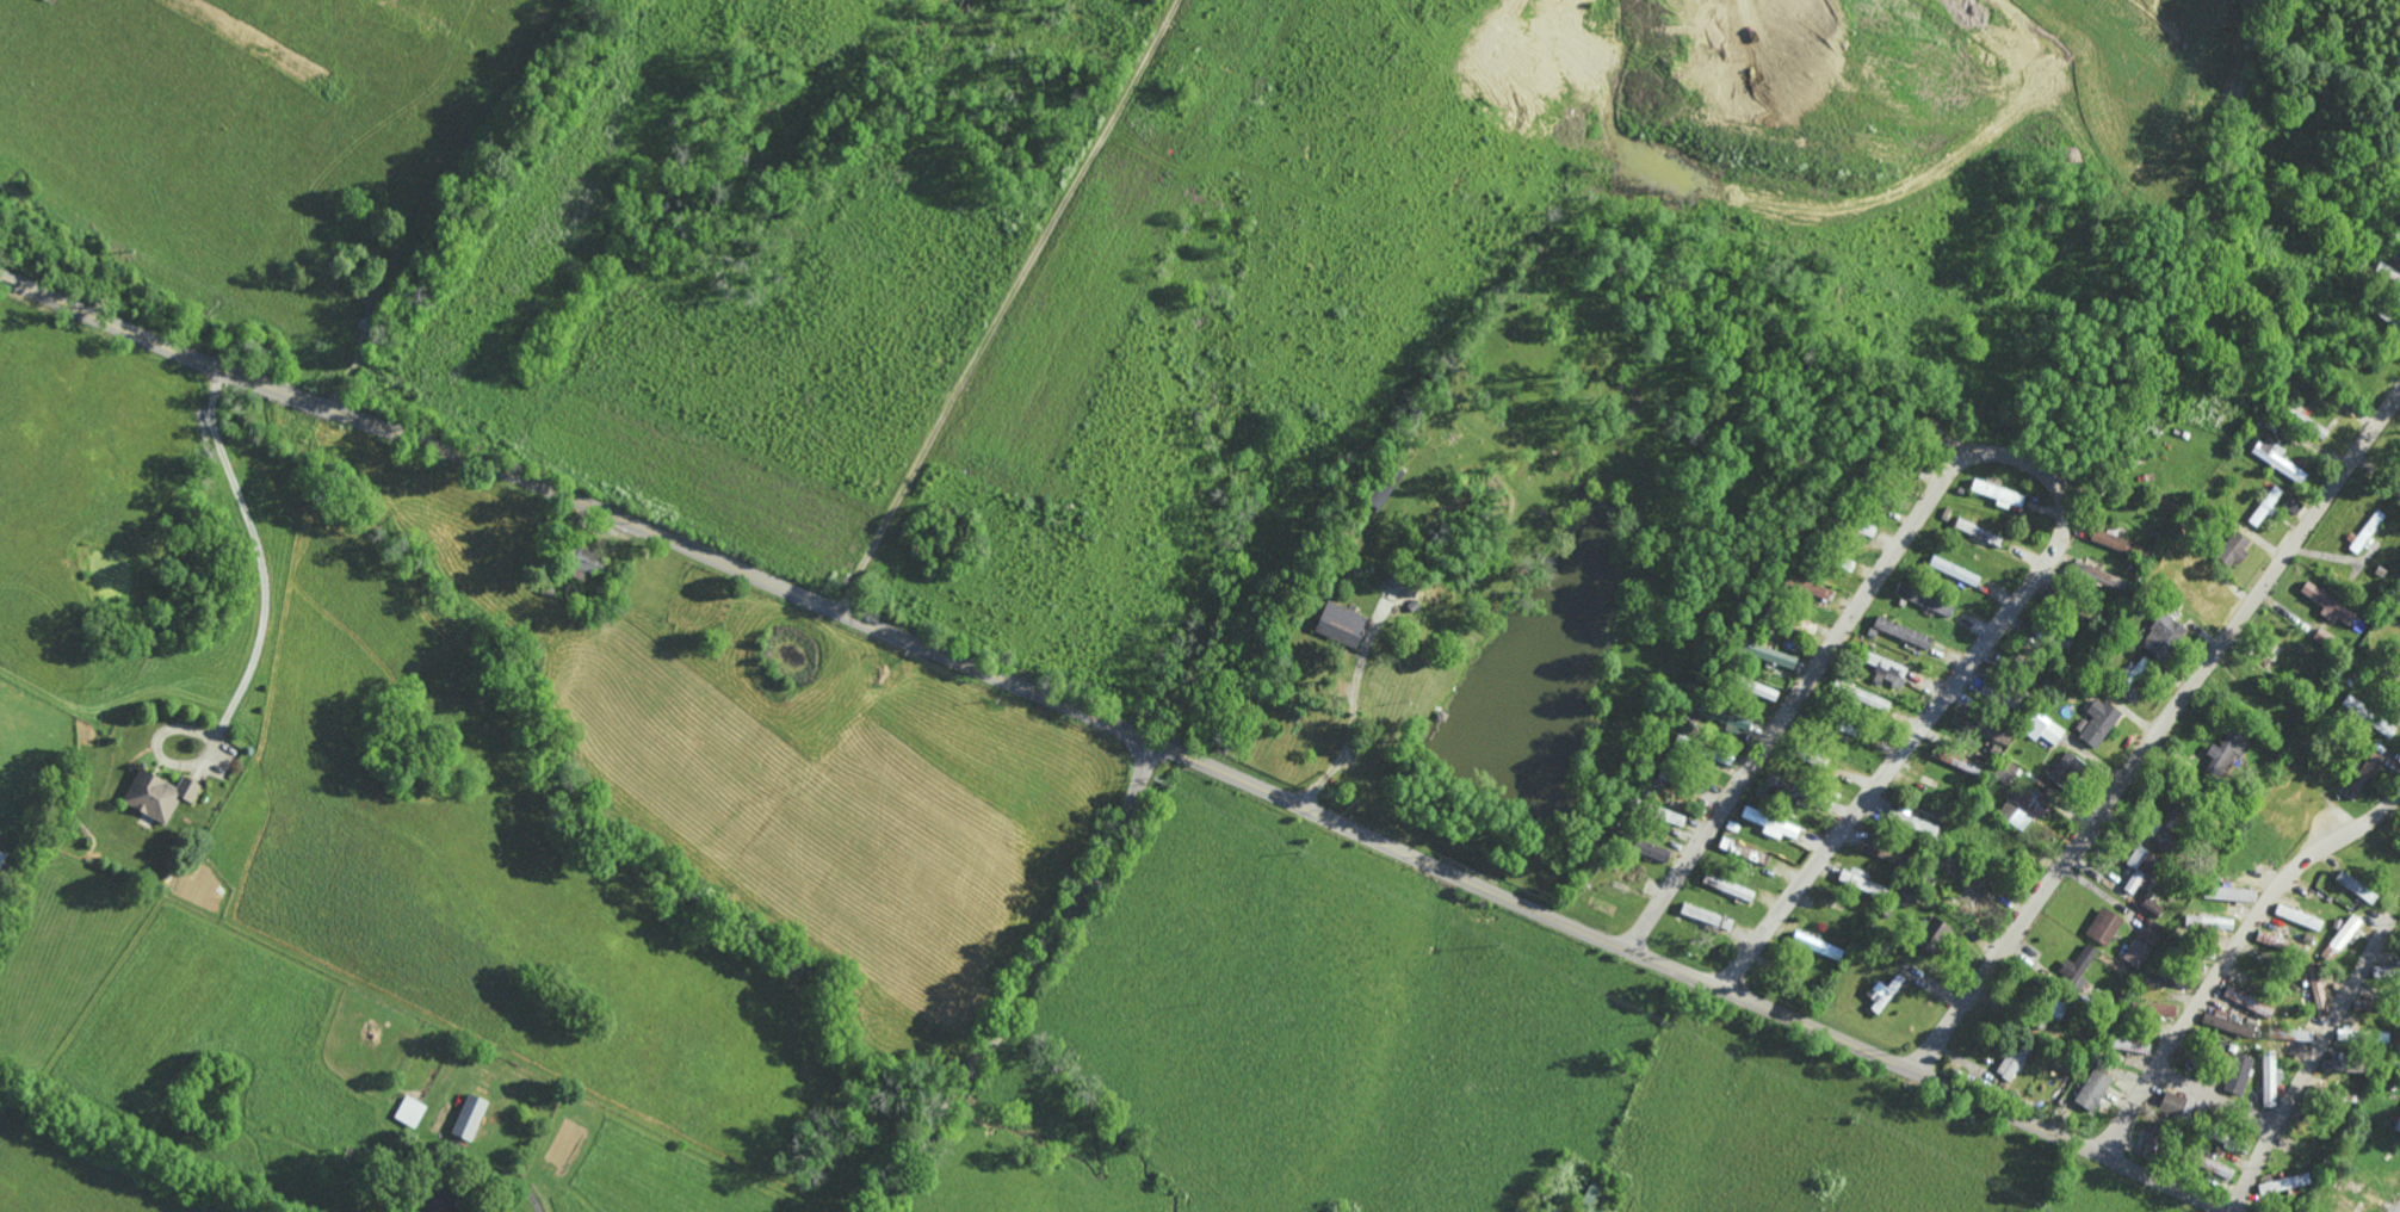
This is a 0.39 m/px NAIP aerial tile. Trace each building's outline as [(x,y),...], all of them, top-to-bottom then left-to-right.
[(2379,261),(2374,272),(2399,285),(2399,271),(2379,261)] [(2280,456),(2286,448),(2264,434),(2252,452),(2300,484),(2307,474),(2280,456)] [(1403,470),(1391,463),(1367,502),(1380,510),(1403,470)] [(1997,497),(1995,505),(2008,508),(2009,504),(2022,507),(2025,492),(1990,485),(1990,481),(1974,478),(1970,491),(1997,497)] [(2266,511),(2268,513),(2283,491),(2273,484),(2248,521),(2256,527),(2266,511)] [(2295,515),(2304,504),(2290,493),(2281,505),(2295,515)] [(2348,547),(2356,553),(2384,515),(2376,509),(2348,547)] [(2150,549),(2094,528),(2089,540),(2146,561),(2150,549)] [(2251,544),(2235,530),(2214,554),(2231,568),(2251,544)] [(598,554),(576,545),(564,572),(586,581),(598,554)] [(1928,565),(1976,586),(1980,576),(1932,555),(1928,565)] [(2070,573),(2123,592),(2128,580),(2074,560),(2070,573)] [(1827,606),(1833,589),(1789,571),(1782,587),(1827,606)] [(1949,617),(1955,604),(1899,580),(1894,594),(1949,617)] [(2324,606),(2319,614),(2334,622),(2336,617),(2350,625),(2357,612),(2305,582),(2300,591),(2324,606)] [(1368,615),(1325,601),(1314,633),(1358,647),(1368,615)] [(2139,646),(2161,659),(2182,623),(2160,611),(2139,646)] [(1873,626),(1928,650),(1933,638),(1878,613),(1873,626)] [(1793,670),(1797,657),(1741,637),(1737,650),(1793,670)] [(1900,688),(1908,667),(1866,650),(1862,660),(1878,666),(1873,677),(1900,688)] [(2133,663),(2113,689),(2130,702),(2156,668),(2141,657),(2135,665),(2133,663)] [(1890,698),(1835,683),(1831,696),(1887,712),(1890,698)] [(2073,730),(2095,747),(2121,714),(2097,696),(2083,714),(2085,715),(2073,730)] [(2340,706),(2391,735),(2397,725),(2346,696),(2340,706)] [(1697,715),(1726,723),(1724,730),(1735,733),(1737,728),(1748,731),(1751,716),(1700,703),(1697,715)] [(2007,744),(2012,730),(1955,711),(1950,725),(2007,744)] [(2064,730),(2034,712),(2022,732),(2036,740),(2039,735),(2055,745),(2064,730)] [(2205,753),(2212,758),(2202,772),(2219,783),(2246,739),(2229,729),(2218,747),(2212,743),(2205,753)] [(1712,759),(1731,763),(1733,753),(1714,749),(1712,759)] [(2061,787),(2081,761),(2066,750),(2047,776),(2061,787)] [(2356,801),(2380,756),(2369,750),(2346,795),(2356,801)] [(1993,777),(2009,785),(2019,766),(2003,758),(1993,777)] [(1976,776),(1982,767),(1968,759),(1963,768),(1976,776)] [(166,825),(181,797),(192,803),(202,784),(183,774),(177,787),(141,767),(123,801),(166,825)] [(1804,804),(1808,785),(1766,775),(1761,793),(1804,804)] [(2019,833),(2051,805),(2029,780),(1997,808),(2019,833)] [(1686,815),(1654,805),(1651,816),(1682,826),(1686,815)] [(1796,838),(1801,825),(1744,806),(1741,817),(1764,825),(1762,832),(1780,838),(1782,833),(1796,838)] [(1890,808),(1887,820),(1936,835),(1940,823),(1890,808)] [(1861,848),(1901,866),(1907,852),(1867,835),(1861,848)] [(1625,848),(1667,862),(1671,849),(1629,836),(1625,848)] [(1771,852),(1721,838),(1717,851),(1767,866),(1771,852)] [(2139,898),(2161,857),(2136,845),(2126,864),(2134,868),(2123,889),(2139,898)] [(1866,879),(1868,875),(1843,866),(1837,881),(1883,897),(1887,887),(1866,879)] [(1702,882),(1751,901),(1755,891),(1706,872),(1702,882)] [(1951,906),(1966,916),(1985,890),(1970,879),(1951,906)] [(2255,888),(2209,887),(2209,899),(2255,900),(2255,888)] [(1896,900),(1907,907),(1914,895),(1904,888),(1896,900)] [(2138,908),(2155,919),(2162,907),(2146,897),(2138,908)] [(1679,912),(1729,930),(1733,920),(1683,902),(1679,912)] [(2322,920),(2278,903),(2274,913),(2318,930),(2322,920)] [(2123,919),(2102,905),(2084,933),(2105,946),(2123,919)] [(1935,955),(1953,930),(1932,915),(1914,940),(1935,955)] [(2185,928),(2232,929),(2232,918),(2186,916),(2185,928)] [(2154,947),(2165,930),(2148,918),(2137,935),(2154,947)] [(2288,941),(2260,928),(2255,939),(2283,952),(2288,941)] [(2140,968),(2151,948),(2134,938),(2122,959),(2140,968)] [(2081,977),(2097,949),(2085,943),(2074,963),(2066,958),(2056,974),(2081,989),(2087,980),(2081,977)] [(2329,1011),(2315,962),(2305,965),(2319,1014),(2329,1011)] [(2373,966),(2373,977),(2399,977),(2399,965),(2373,966)] [(1887,987),(1877,979),(1863,996),(1881,1010),(1905,979),(1898,973),(1887,987)] [(2184,974),(2146,973),(2145,985),(2184,986),(2184,974)] [(2043,1014),(2057,1021),(2066,1005),(2053,997),(2043,1014)] [(2147,1015),(2175,1016),(2176,1004),(2147,1003),(2147,1015)] [(2204,1012),(2201,1022),(2250,1037),(2253,1026),(2226,1018),(2227,1012),(2215,1009),(2214,1014),(2204,1012)] [(2373,1041),(2388,1042),(2388,1032),(2373,1031),(2373,1041)] [(2010,1081),(2032,1042),(2018,1034),(1996,1073),(2010,1081)] [(2263,1106),(2276,1105),(2275,1081),(2283,1081),(2283,1070),(2275,1070),(2275,1051),(2262,1051),(2263,1106)] [(2223,1090),(2241,1096),(2252,1058),(2234,1053),(2223,1090)] [(2075,1102),(2094,1111),(2111,1076),(2091,1067),(2075,1102)] [(2185,1097),(2163,1091),(2159,1109),(2180,1115),(2185,1097)] [(473,1141),(488,1100),(467,1093),(451,1133),(473,1141)] [(427,1105),(405,1095),(395,1118),(416,1127),(427,1105)] [(2228,1176),(2230,1168),(2215,1164),(2213,1173),(2228,1176)] [(2258,1184),(2260,1195),(2310,1182),(2307,1172),(2258,1184)] [(454,1192),(432,1184),(421,1211),(447,1211),(454,1192)]
